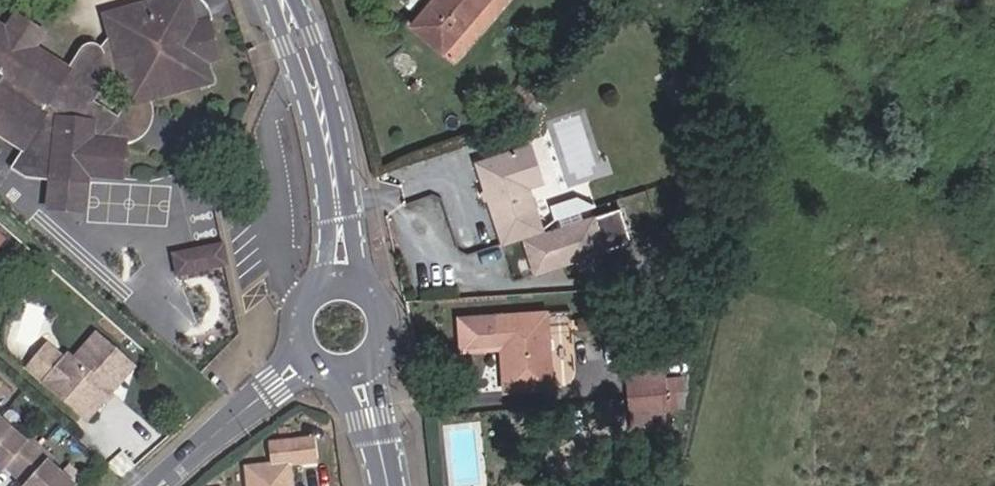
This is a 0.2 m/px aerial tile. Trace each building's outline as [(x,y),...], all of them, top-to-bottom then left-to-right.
[(77,49),(105,73),(109,67),(122,64),(130,96),(134,99),(136,99),(155,94),(195,84),(190,64),(207,60),(197,21),(186,24),(180,0),(157,0),(108,12),(112,28),(103,42),(96,38),(89,37),(83,41),(77,49)] [(186,24),(197,21),(191,0),(180,0),(186,24)] [(434,5),(431,2),(412,25),(442,51),(478,10),(490,21),(508,0),(438,0),(434,5)] [(10,18),(41,36),(46,28),(16,9),(10,18)] [(442,51),(454,62),(490,21),(478,10),(442,51)] [(77,49),(69,62),(37,42),(41,36),(10,18),(7,22),(0,18),(0,127),(25,144),(44,115),(55,116),(51,148),(72,151),(70,170),(89,172),(121,176),(125,136),(121,135),(122,116),(91,96),(105,73),(77,49)] [(210,18),(197,21),(207,60),(219,57),(210,18)] [(212,80),(207,60),(190,64),(195,84),(212,80)] [(155,94),(136,99),(135,100),(153,116),(155,109),(156,103),(155,94)] [(127,113),(122,116),(121,135),(125,136),(131,135),(137,133),(142,130),(147,126),(153,116),(135,100),(131,109),(127,113)] [(25,144),(13,163),(29,173),(48,175),(45,202),(84,207),(89,172),(70,170),(72,151),(51,148),(55,116),(44,115),(25,144)] [(527,144),(477,161),(502,238),(539,226),(526,184),(538,180),(527,144)] [(617,207),(546,229),(557,263),(628,241),(617,207)] [(546,229),(523,236),(533,270),(557,263),(546,229)] [(174,275),(226,264),(221,241),(169,251),(174,275)] [(548,379),(542,310),(496,313),(460,317),(464,359),(503,356),(506,383),(548,379)] [(70,356),(65,356),(53,370),(56,373),(54,388),(51,391),(83,420),(100,401),(100,396),(104,393),(108,392),(129,368),(92,336),(73,358),(70,356)] [(661,375),(623,380),(626,407),(665,403),(661,375)] [(78,485),(53,464),(57,460),(34,440),(30,445),(6,423),(0,430),(0,474),(3,476),(10,468),(31,485),(77,485),(78,485)] [(247,468),(249,485),(292,485),(289,466),(315,463),(312,440),(270,445),(272,465),(247,468)]
